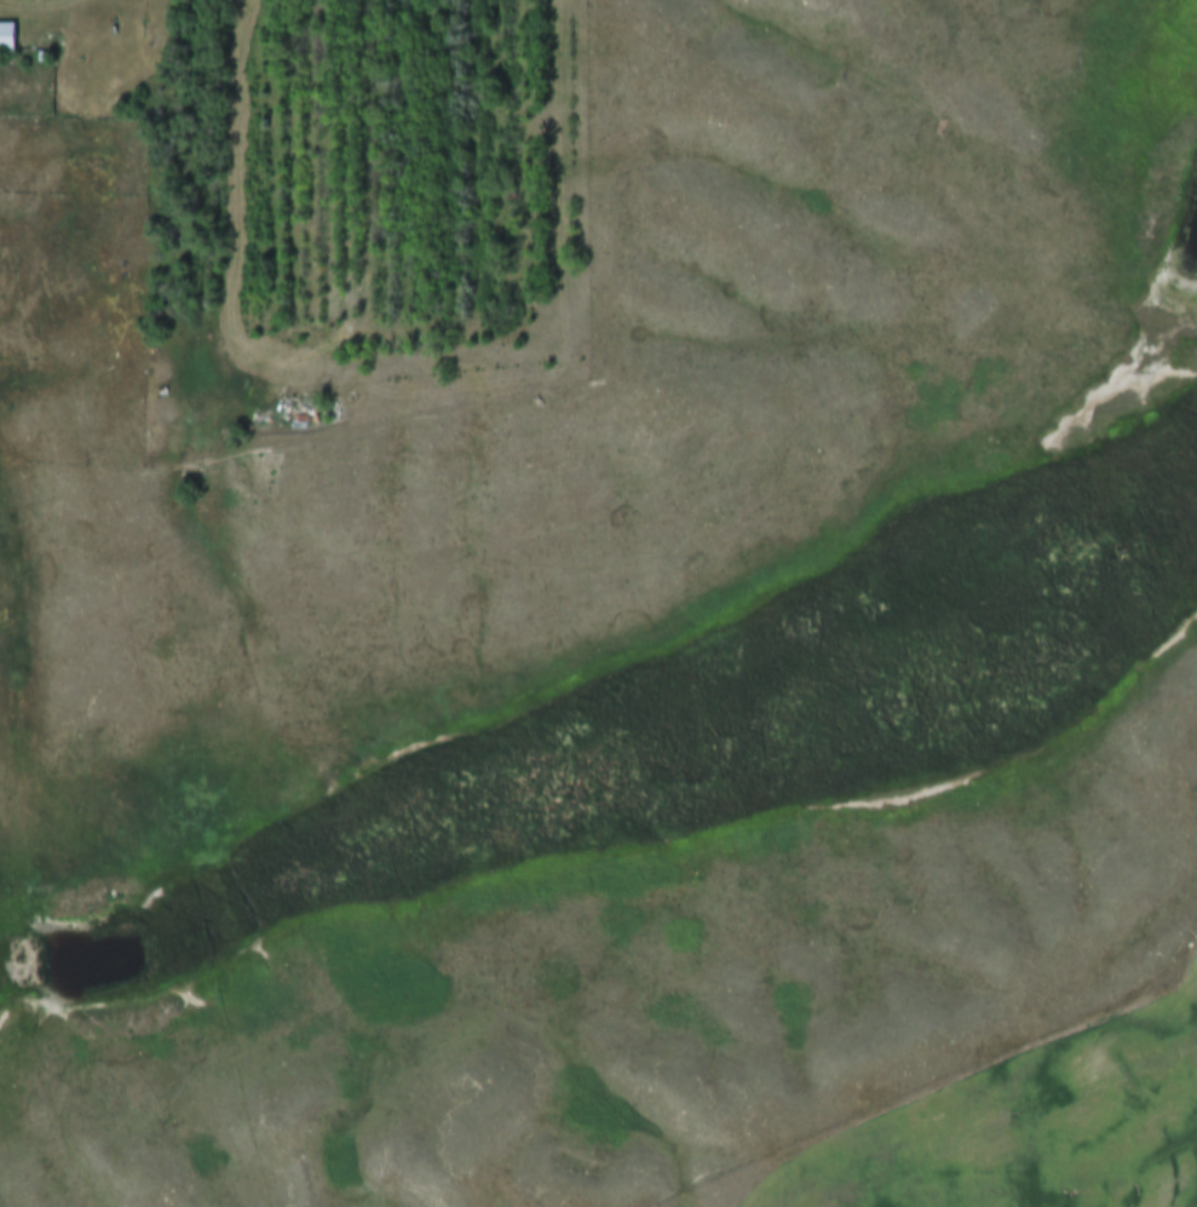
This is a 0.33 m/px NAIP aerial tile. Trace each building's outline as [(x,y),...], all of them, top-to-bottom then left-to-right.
[(0,24),(0,55),(18,55),(18,24),(0,24)]
